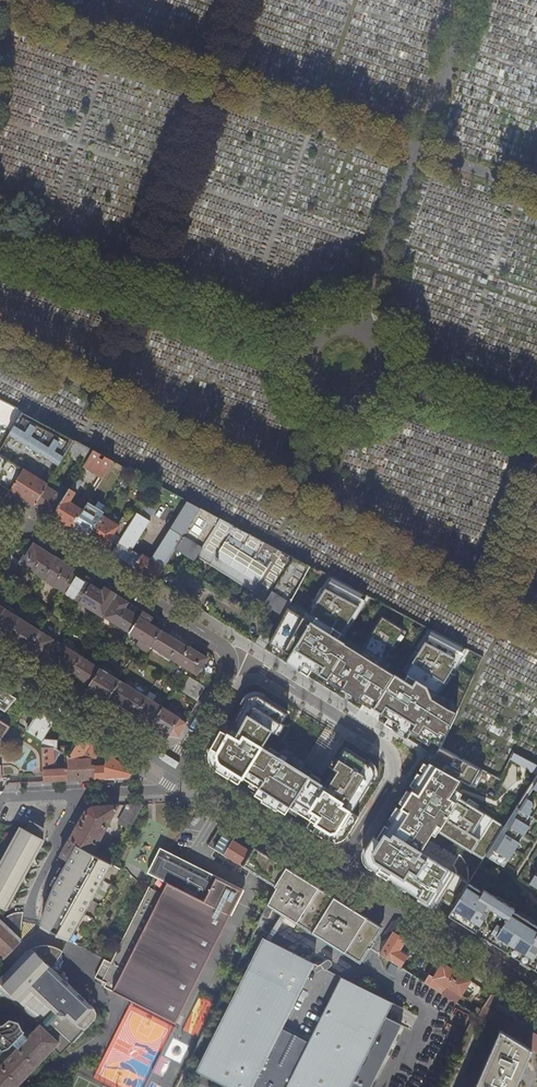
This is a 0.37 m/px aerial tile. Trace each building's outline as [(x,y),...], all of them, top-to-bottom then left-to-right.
[(352,360),(342,356),(338,366),(348,370),(352,360)] [(0,418),(0,451),(22,411),(8,404),(0,418)] [(74,439),(22,411),(0,451),(0,483),(10,490),(34,504),(46,485),(47,484),(47,483),(74,439)] [(67,452),(86,464),(95,450),(75,440),(67,452)] [(85,465),(104,475),(114,460),(95,450),(86,464),(85,465)] [(46,485),(65,497),(70,489),(51,478),(47,484),(46,485)] [(3,501),(10,490),(0,483),(0,499),(3,501)] [(65,497),(46,485),(34,504),(53,516),(65,497)] [(77,492),(70,488),(70,489),(65,497),(53,516),(71,527),(83,509),(71,502),(77,492)] [(104,515),(86,504),(83,509),(71,527),(89,538),(104,515)] [(138,510),(150,515),(153,509),(141,504),(138,510)] [(311,566),(201,507),(195,517),(183,537),(174,551),(192,563),(195,559),(266,600),(264,605),(284,615),(290,604),(311,566)] [(172,530),(183,537),(195,517),(185,510),(172,530)] [(150,521),(137,512),(112,553),(134,567),(142,556),(132,549),(150,521)] [(120,525),(104,515),(89,538),(105,548),(120,525)] [(156,556),(167,563),(174,551),(183,537),(172,530),(156,556)] [(18,562),(43,578),(55,557),(33,543),(31,546),(28,544),(18,562)] [(142,556),(134,567),(156,580),(163,568),(143,554),(142,556)] [(43,578),(61,589),(74,568),(55,557),(43,578)] [(61,589),(79,601),(89,584),(81,579),(84,574),(74,568),(61,589)] [(284,615),(265,649),(436,753),(440,747),(458,710),(438,699),(466,648),(432,630),(404,676),(386,665),(407,633),(383,618),(362,650),(342,639),(369,597),(331,577),(309,613),(290,604),(284,615)] [(79,601),(104,616),(114,600),(102,592),(89,584),(79,601)] [(115,594),(105,588),(102,592),(114,600),(117,595),(115,594)] [(139,615),(125,607),(128,602),(117,595),(114,600),(104,616),(129,632),(139,615)] [(0,617),(0,634),(8,640),(21,619),(5,608),(0,617)] [(129,632),(151,646),(161,629),(139,615),(129,632)] [(40,630),(21,619),(8,640),(27,651),(40,630)] [(151,646),(179,663),(189,646),(161,629),(151,646)] [(60,643),(40,630),(27,651),(47,664),(60,643)] [(61,668),(70,673),(80,656),(60,643),(47,664),(59,671),(61,668)] [(207,657),(190,645),(189,646),(179,663),(197,674),(207,657)] [(70,673),(82,681),(89,685),(100,668),(80,656),(70,673)] [(120,680),(100,668),(89,685),(87,689),(107,701),(120,680)] [(198,701),(206,688),(191,679),(183,691),(198,701)] [(116,702),(136,714),(146,697),(120,680),(107,701),(114,706),(116,702)] [(0,689),(0,715),(4,717),(18,701),(0,689)] [(206,760),(211,768),(334,842),(340,840),(346,838),(359,814),(353,810),(372,779),(373,771),(369,763),(345,747),(325,781),(269,747),(288,712),(260,693),(251,692),(246,695),(225,732),(220,729),(210,749),(206,760)] [(136,714),(152,724),(162,707),(146,697),(136,714)] [(180,718),(162,707),(152,724),(169,735),(180,718)] [(43,740),(50,728),(55,721),(54,720),(40,711),(28,731),(43,740)] [(50,728),(64,737),(69,740),(77,745),(81,737),(55,721),(50,728)] [(10,727),(1,722),(0,722),(0,743),(10,727)] [(64,737),(50,728),(43,740),(48,743),(45,747),(54,747),(61,751),(66,754),(69,756),(77,745),(69,740),(65,745),(61,742),(64,737)] [(96,758),(102,750),(81,737),(77,745),(69,756),(66,754),(67,768),(68,768),(68,780),(130,777),(132,769),(107,753),(106,765),(97,765),(97,767),(92,768),(92,761),(94,761),(94,758),(96,758)] [(48,743),(43,740),(42,741),(44,781),(68,780),(68,768),(67,768),(55,768),(54,752),(60,754),(61,751),(54,747),(45,747),(48,743)] [(455,907),(470,883),(420,853),(435,826),(486,856),(505,825),(454,797),(462,783),(474,788),(483,771),(440,747),(436,753),(431,764),(425,762),(367,854),(366,861),(373,872),(433,908),(439,896),(455,907)] [(118,823),(130,829),(143,804),(128,804),(118,823)] [(107,826),(119,805),(93,806),(86,810),(69,841),(92,853),(103,833),(106,835),(110,827),(107,826)] [(535,818),(517,807),(505,825),(486,856),(504,868),(535,818)] [(7,908),(7,907),(43,840),(38,837),(43,829),(31,822),(27,830),(22,827),(0,868),(0,905),(7,908)] [(226,851),(233,840),(224,834),(216,845),(226,851)] [(226,851),(216,845),(214,848),(242,866),(255,846),(252,844),(248,850),(233,840),(226,851)] [(69,940),(111,864),(111,863),(92,853),(69,841),(61,856),(71,862),(67,870),(57,888),(53,897),(58,900),(44,926),(69,940)] [(302,879),(304,876),(255,846),(242,866),(276,887),(298,901),(309,883),(302,879)] [(106,986),(175,1021),(229,913),(232,914),(244,890),(217,876),(215,881),(188,867),(166,856),(113,962),(106,958),(97,977),(108,982),(106,986)] [(52,885),(57,888),(67,870),(62,867),(52,885)] [(365,918),(309,883),(298,901),(276,887),(268,905),(273,908),(276,905),(343,947),(345,944),(348,946),(365,918)] [(470,883),(455,907),(451,913),(466,922),(464,924),(494,943),(496,940),(523,957),(521,960),(536,970),(536,925),(514,911),(516,908),(485,890),(484,892),(470,883)] [(58,900),(53,897),(52,900),(44,926),(58,900)] [(22,917),(23,915),(24,915),(25,912),(23,912),(17,912),(13,913),(7,916),(3,920),(14,931),(19,922),(21,918),(22,917)] [(22,939),(22,938),(14,931),(3,920),(2,919),(0,917),(0,953),(2,955),(5,958),(22,939)] [(399,951),(406,940),(394,933),(381,953),(402,966),(408,956),(399,951)] [(402,1024),(386,1017),(393,1002),(264,937),(196,1071),(228,1086),(371,1086),(402,1024)] [(38,946),(32,948),(53,969),(64,950),(62,949),(59,947),(54,946),(48,945),(38,946)] [(55,1047),(62,1055),(97,1019),(98,1017),(99,1014),(99,1013),(98,1010),(97,1007),(55,968),(65,950),(64,950),(53,969),(32,948),(27,951),(24,953),(0,979),(0,991),(42,1023),(32,1033),(26,1030),(21,1034),(10,1024),(0,1030),(0,1045),(4,1049),(11,1044),(16,1050),(0,1067),(0,1086),(17,1086),(55,1047)] [(457,971),(443,963),(430,984),(443,992),(457,971)] [(457,1001),(471,980),(457,971),(443,992),(457,1001)] [(495,1008),(500,999),(493,994),(479,1015),(489,1021),(495,1012),(493,1010),(495,1008)] [(489,1021),(499,1027),(526,1044),(536,1026),(536,1022),(532,1019),(525,1030),(495,1012),(489,1021)] [(526,1044),(531,1048),(536,1051),(536,1026),(526,1044)] [(474,1086),(514,1086),(531,1048),(526,1044),(499,1027),(474,1086)]
